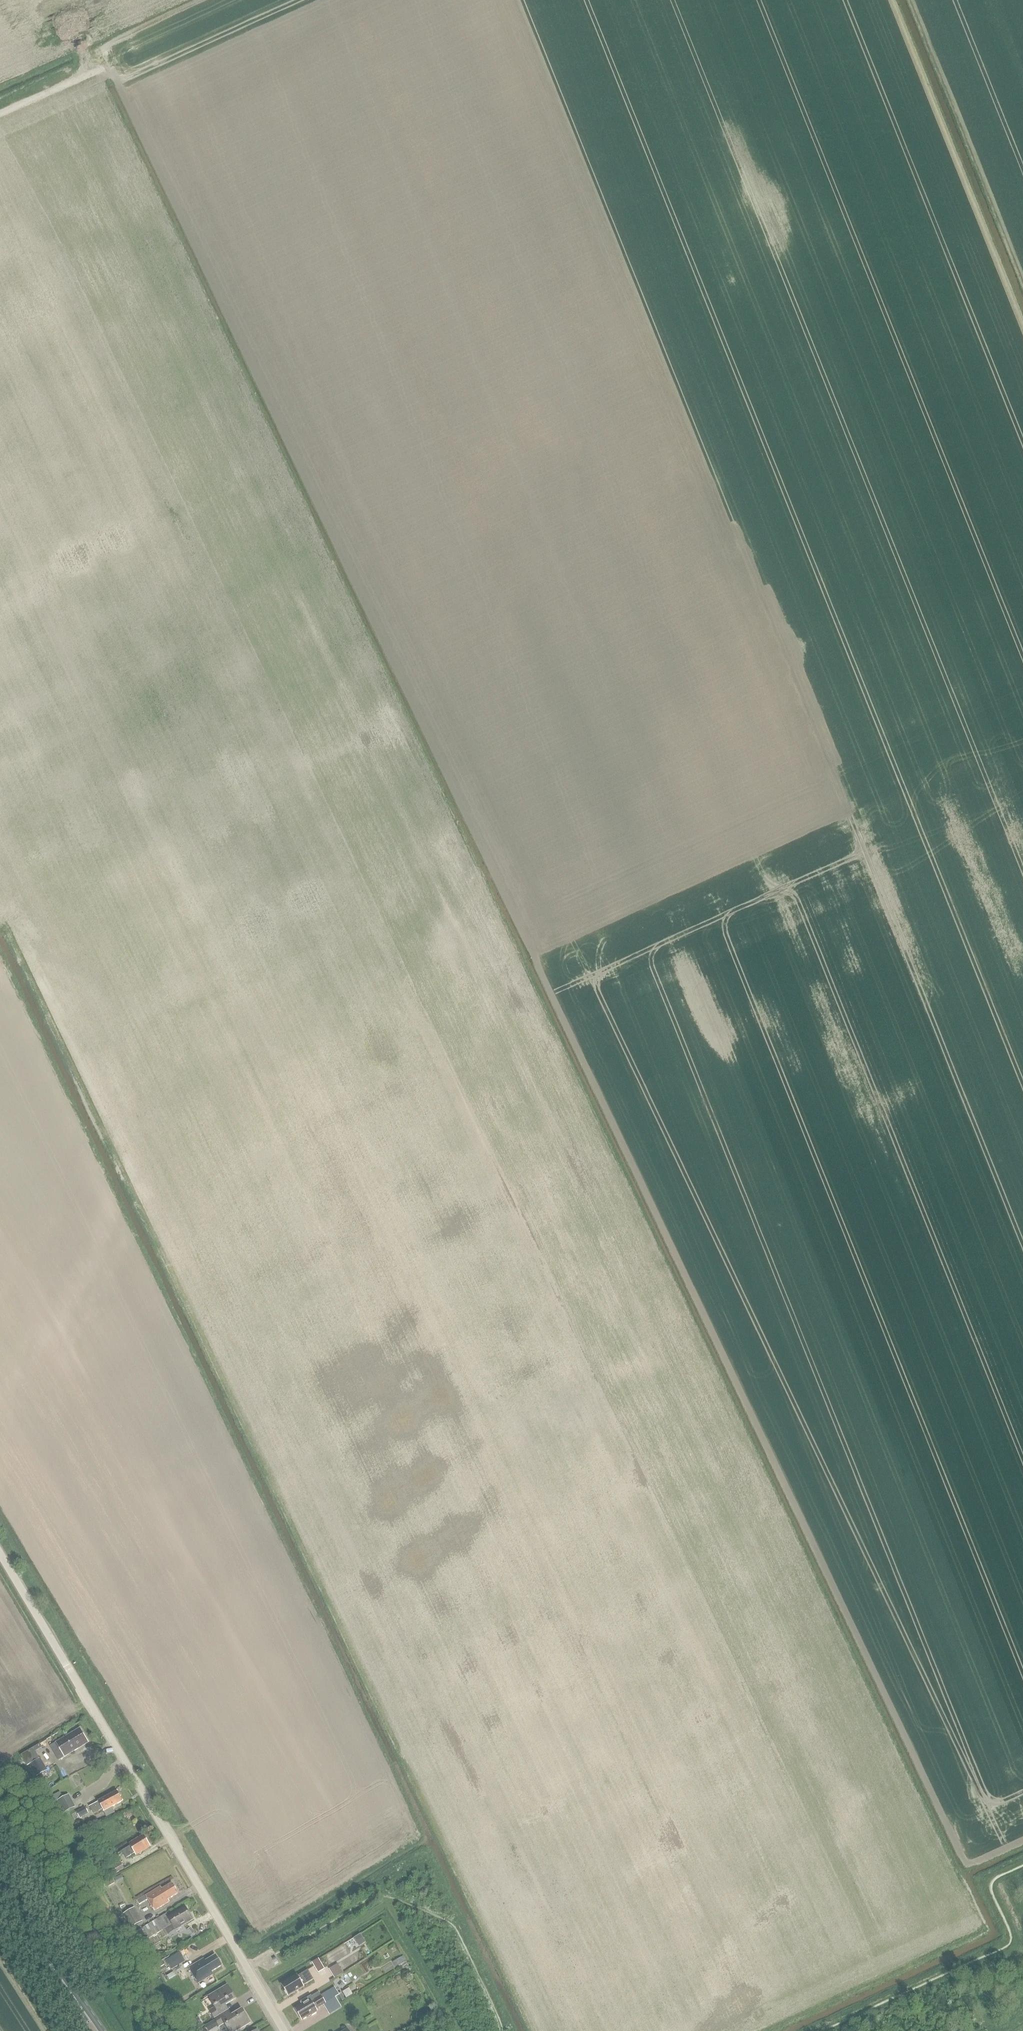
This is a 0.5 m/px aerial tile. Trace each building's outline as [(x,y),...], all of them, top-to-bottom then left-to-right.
[(78,1747),(88,1741),(81,1729),(71,1735),(70,1734),(50,1746),(59,1760),(79,1749),(78,1747)] [(34,1748),(22,1755),(28,1765),(30,1764),(40,1758),(36,1751),(34,1748)] [(40,1758),(30,1764),(37,1776),(48,1770),(41,1757),(40,1758)] [(105,1811),(124,1801),(118,1790),(99,1801),(100,1802),(91,1806),(95,1813),(104,1808),(105,1811)] [(69,1793),(58,1799),(65,1811),(76,1806),(69,1793)] [(85,1806),(77,1810),(81,1817),(89,1812),(85,1806)] [(137,1855),(150,1846),(144,1835),(130,1843),(131,1845),(123,1850),(127,1858),(136,1853),(137,1855)] [(111,1868),(115,1874),(125,1868),(121,1862),(111,1868)] [(168,1899),(178,1893),(172,1883),(162,1889),(161,1887),(146,1896),(146,1895),(137,1901),(139,1904),(148,1899),(155,1910),(170,1901),(168,1899)] [(133,1929),(140,1925),(144,1922),(134,1905),(123,1911),(133,1929)] [(182,1927),(181,1926),(193,1919),(193,1918),(193,1917),(191,1913),(190,1913),(186,1907),(169,1916),(167,1913),(145,1926),(152,1937),(172,1924),(176,1930),(177,1929),(178,1930),(182,1927)] [(357,1937),(362,1945),(369,1941),(364,1932),(357,1937)] [(165,1960),(171,1969),(185,1961),(180,1952),(165,1960)] [(212,1971),(222,1966),(215,1955),(206,1961),(204,1959),(189,1968),(198,1983),(213,1974),(212,1971)] [(402,1956),(393,1961),(396,1967),(406,1961),(402,1956)] [(319,1959),(312,1963),(315,1967),(321,1963),(319,1959)] [(154,1966),(158,1973),(166,1968),(162,1961),(154,1966)] [(341,1962),(331,1967),(337,1977),(346,1972),(341,1962)] [(304,1985),(314,1979),(308,1970),(298,1976),(297,1975),(281,1984),(288,1996),(304,1987),(304,1985)] [(210,2012),(214,2018),(225,2012),(222,2007),(236,1998),(228,1985),(208,1996),(215,2008),(210,2011),(210,2012)] [(319,1992),(312,1996),(312,1995),(301,2002),(302,2004),(295,2008),(302,2020),(311,2014),(312,2015),(317,2013),(316,2012),(317,2011),(316,2009),(326,2003),(324,2000),(321,1995),(319,1992)] [(219,2026),(224,2023),(229,2030),(236,2030),(250,2023),(242,2009),(228,2017),(225,2012),(214,2018),(219,2026)] [(428,2019),(428,2011),(417,2011),(416,2019),(428,2019)] [(190,2022),(195,2028),(201,2024),(197,2018),(190,2022)] [(205,2026),(208,2030),(209,2030),(213,2029),(212,2027),(210,2023),(205,2026)]
